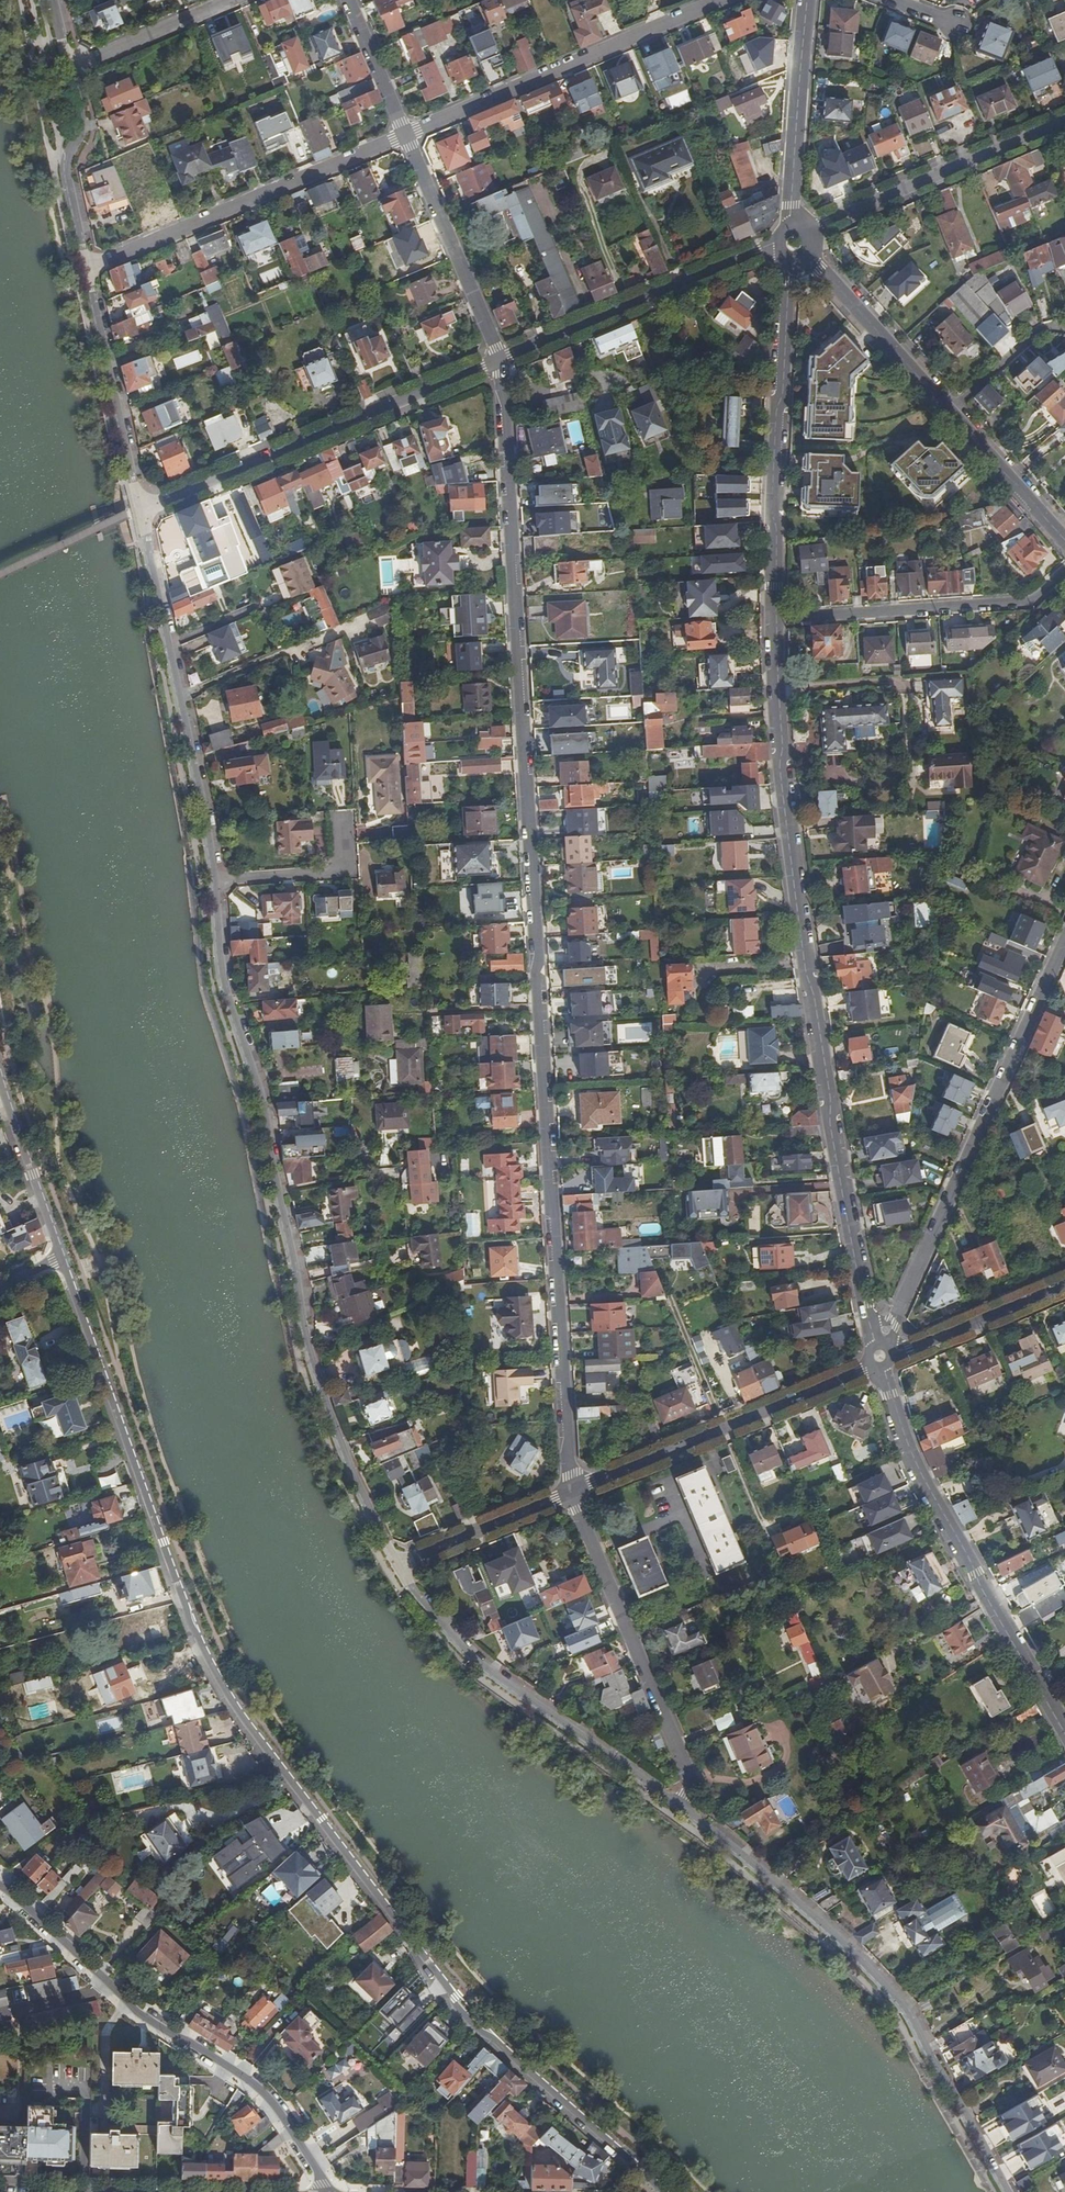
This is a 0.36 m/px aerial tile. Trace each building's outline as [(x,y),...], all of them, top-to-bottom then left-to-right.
[(90,12),(97,27),(104,24),(107,30),(110,29),(111,30),(122,25),(116,9),(127,4),(126,1),(129,0),(117,0),(90,12)] [(292,13),(287,0),(275,0),(264,5),(266,10),(263,11),(269,25),(273,23),(273,22),(292,13)] [(292,13),(296,20),(314,12),(309,0),(287,0),(292,13)] [(373,0),(380,17),(382,16),(389,32),(404,25),(399,13),(404,11),(415,6),(413,0),(374,0),(373,0)] [(443,18),(450,15),(454,13),(448,0),(446,0),(437,4),(443,18)] [(486,12),(493,9),(494,12),(486,15),(490,24),(505,18),(498,0),(486,0),(482,1),(486,12)] [(503,9),(526,0),(499,0),(503,9)] [(527,0),(526,0),(503,9),(505,15),(529,5),(527,0)] [(575,32),(581,48),(586,45),(607,37),(601,21),(595,23),(592,16),(609,9),(606,0),(600,0),(591,4),(591,3),(574,10),(582,29),(575,32)] [(482,1),(478,3),(482,13),(486,12),(482,1)] [(773,22),(779,26),(787,12),(780,8),(769,2),(768,4),(762,1),(755,13),(761,16),(773,22)] [(743,17),(724,25),(730,41),(750,32),(756,29),(751,11),(751,9),(742,13),(743,17)] [(830,30),(852,32),(855,33),(857,14),(847,13),(847,11),(832,9),(830,30)] [(399,13),(404,25),(409,23),(404,11),(399,13)] [(450,15),(456,30),(465,26),(460,15),(459,11),(454,13),(450,15)] [(1057,14),(1048,19),(1058,42),(1064,39),(1064,33),(1057,14)] [(439,20),(421,28),(427,43),(438,38),(438,37),(456,30),(450,15),(443,18),(441,19),(439,20)] [(773,22),(761,16),(759,19),(771,26),(773,22)] [(1013,31),(988,20),(985,29),(983,35),(1008,45),(1013,31)] [(240,21),(219,30),(223,40),(216,43),(220,54),(249,42),(240,21)] [(882,41),(905,50),(913,30),(890,21),(887,30),(885,33),(882,41)] [(331,28),(312,36),(322,61),(341,53),(331,28)] [(417,29),(413,31),(414,34),(403,38),(413,62),(424,58),(420,49),(428,46),(427,43),(421,28),(417,29)] [(503,63),(489,30),(470,38),(475,50),(484,47),(493,67),(503,63)] [(850,56),(852,32),(830,30),(828,54),(850,56)] [(920,32),(910,54),(932,63),(941,40),(920,32)] [(698,41),(678,50),(685,67),(714,54),(713,50),(721,47),(715,34),(698,41)] [(428,46),(429,47),(446,39),(445,35),(438,37),(438,38),(427,43),(428,46)] [(1001,60),(1008,45),(983,35),(976,50),(1001,60)] [(531,69),(537,66),(530,48),(532,48),(527,37),(517,41),(520,49),(529,70),(531,69)] [(697,38),(676,46),(678,50),(698,41),(697,38)] [(775,40),(759,38),(756,68),(772,69),(775,40)] [(317,71),(314,65),(308,67),(296,39),(282,45),(285,51),(280,53),(282,58),(287,57),(294,73),(303,69),(306,76),(317,72),(317,71)] [(529,70),(520,49),(512,53),(521,73),(524,72),(529,70)] [(660,53),(646,59),(655,81),(679,71),(670,49),(660,53)] [(646,59),(660,53),(659,50),(644,56),(646,59)] [(342,67),(342,68),(349,83),(369,75),(360,53),(350,57),(341,61),(344,66),(342,67)] [(270,54),(262,57),(268,72),(275,89),(277,89),(284,86),(288,84),(284,75),(278,78),(274,70),(276,69),(270,54)] [(455,84),(477,75),(469,56),(447,65),(455,84)] [(1023,69),(1033,92),(1060,80),(1058,74),(1051,57),(1023,69)] [(420,67),(424,76),(429,87),(421,90),(426,102),(448,92),(435,61),(423,66),(420,67)] [(616,98),(636,90),(631,77),(633,68),(631,62),(606,73),(616,98)] [(420,67),(413,70),(417,79),(424,76),(420,67)] [(631,77),(636,90),(642,87),(633,68),(631,77)] [(275,89),(268,72),(263,74),(270,91),(275,90),(275,89)] [(591,109),(602,104),(598,95),(599,94),(599,92),(597,93),(592,79),(569,89),(580,113),(591,109)] [(104,103),(107,112),(136,100),(132,90),(127,92),(123,82),(106,89),(110,100),(104,103)] [(334,108),(342,106),(371,93),(366,82),(330,97),(334,108)] [(564,99),(557,82),(520,97),(525,109),(535,105),(537,111),(553,103),(558,116),(570,112),(564,99)] [(938,121),(966,109),(956,86),(928,98),(938,121)] [(978,98),(986,118),(1015,107),(1006,87),(978,98)] [(738,100),(743,111),(749,109),(754,120),(769,115),(764,103),(770,100),(765,88),(738,100)] [(371,93),(342,106),(346,116),(360,110),(380,101),(376,91),(371,93)] [(728,95),(715,101),(719,111),(732,105),(728,95)] [(825,98),(824,118),(848,120),(850,100),(825,98)] [(133,103),(142,125),(152,121),(143,99),(133,103)] [(520,113),(514,100),(471,119),(476,130),(478,134),(467,138),(473,152),(488,145),(481,129),(485,127),(499,122),(501,127),(505,125),(504,123),(508,121),(512,131),(525,126),(520,113)] [(899,109),(910,135),(932,125),(922,100),(899,109)] [(133,103),(110,113),(112,116),(114,115),(120,128),(127,145),(140,140),(137,132),(144,129),(142,125),(133,103)] [(602,104),(591,109),(593,113),(604,108),(602,104)] [(535,105),(527,109),(529,114),(537,111),(535,105)] [(681,110),(683,115),(692,111),(690,106),(681,110)] [(285,109),(255,123),(263,141),(293,128),(285,109)] [(366,124),(360,110),(346,116),(351,130),(366,124)] [(112,116),(110,117),(116,130),(120,128),(114,115),(112,116)] [(302,122),(300,123),(316,161),(332,154),(316,116),(302,122)] [(869,136),(877,156),(896,148),(901,159),(910,154),(897,124),(869,136)] [(932,125),(910,135),(911,138),(934,129),(932,125)] [(137,132),(140,140),(147,137),(144,129),(137,132)] [(563,139),(572,162),(577,159),(579,159),(588,155),(585,147),(579,133),(563,139)] [(459,135),(438,144),(449,170),(470,161),(469,160),(474,158),(469,145),(464,147),(459,135)] [(246,137),(229,143),(231,147),(207,155),(212,167),(213,169),(220,166),(226,167),(228,172),(239,168),(240,172),(257,166),(246,137)] [(668,175),(695,164),(684,138),(632,160),(637,172),(642,171),(644,178),(643,178),(644,182),(646,182),(649,189),(671,180),(668,175)] [(231,147),(229,143),(228,140),(204,148),(207,155),(231,147)] [(782,146),(782,140),(769,144),(772,154),(781,151),(782,146)] [(729,154),(739,179),(742,189),(752,186),(740,153),(747,150),(745,142),(732,146),(734,152),(729,154)] [(193,175),(212,167),(207,155),(204,148),(202,143),(183,152),(184,156),(174,160),(180,173),(178,173),(183,186),(195,181),(193,175)] [(766,155),(772,154),(769,144),(763,146),(766,155)] [(842,155),(853,180),(863,176),(862,173),(874,167),(865,145),(842,155)] [(1017,158),(1011,160),(1032,208),(1041,204),(1058,197),(1051,180),(1034,187),(1028,171),(1029,167),(1034,165),(1035,167),(1044,163),(1044,162),(1039,149),(1017,158)] [(826,188),(839,183),(845,180),(836,157),(816,166),(826,188)] [(1030,205),(1011,160),(993,168),(998,180),(1004,177),(1007,179),(1015,198),(1006,201),(992,207),(1001,229),(1025,219),(1021,209),(1030,205)] [(463,187),(468,198),(493,188),(483,164),(479,165),(458,175),(463,187)] [(532,169),(535,177),(545,173),(541,165),(532,169)] [(549,171),(557,191),(571,185),(563,165),(553,169),(549,171)] [(118,176),(114,167),(93,174),(98,187),(93,189),(87,192),(92,208),(98,206),(99,206),(127,197),(118,176)] [(368,169),(377,192),(382,191),(372,168),(368,169)] [(622,188),(614,168),(588,178),(596,199),(622,188)] [(377,192),(368,169),(351,176),(356,186),(354,187),(355,190),(357,190),(364,206),(380,199),(377,192)] [(979,175),(984,190),(996,186),(991,171),(979,175)] [(524,182),(521,174),(508,179),(511,187),(512,187),(518,184),(524,182)] [(551,278),(566,313),(579,307),(526,181),(524,182),(518,184),(512,187),(515,193),(534,238),(551,278)] [(333,182),(329,183),(332,190),(331,190),(335,199),(339,197),(333,182)] [(305,193),(316,218),(339,209),(335,199),(331,190),(332,190),(329,183),(324,184),(308,191),(305,193)] [(839,183),(826,188),(828,193),(841,188),(839,183)] [(468,198),(463,187),(459,189),(463,200),(468,198)] [(777,213),(778,187),(761,192),(753,195),(754,197),(743,201),(744,209),(744,210),(754,233),(766,229),(766,228),(777,213)] [(974,248),(949,187),(948,187),(939,191),(949,215),(939,219),(954,256),(965,252),(974,248)] [(400,234),(417,227),(402,191),(378,201),(384,213),(390,210),(400,234)] [(728,191),(717,196),(726,218),(738,213),(744,210),(744,209),(738,212),(728,191)] [(505,243),(507,249),(534,238),(515,193),(514,194),(514,192),(512,193),(512,194),(484,206),(489,217),(508,208),(520,236),(505,243)] [(916,210),(913,202),(892,211),(894,216),(897,221),(907,217),(907,218),(916,214),(916,210)] [(390,210),(384,213),(394,236),(400,234),(390,210)] [(738,213),(726,218),(736,241),(742,239),(754,233),(744,210),(738,213)] [(891,218),(894,216),(892,211),(883,215),(884,219),(888,217),(891,218)] [(249,232),(237,237),(246,257),(279,243),(275,233),(269,219),(257,225),(258,228),(249,232)] [(431,221),(417,227),(422,236),(435,231),(431,221)] [(871,271),(907,245),(890,221),(864,240),(855,227),(844,234),(871,271)] [(234,246),(224,223),(219,225),(222,232),(199,242),(202,250),(193,254),(195,259),(206,287),(222,280),(217,267),(210,269),(205,258),(234,246)] [(644,250),(653,271),(655,275),(666,270),(649,230),(638,234),(645,250),(644,250)] [(1064,255),(1064,236),(1051,242),(1048,243),(1049,246),(1053,260),(1054,265),(1064,261),(1064,256),(1064,255)] [(286,259),(295,279),(310,272),(326,265),(320,251),(302,259),(299,253),(302,252),(305,250),(305,247),(304,244),(301,243),(299,243),(295,244),(293,238),(279,244),(286,259)] [(1045,248),(1049,246),(1048,243),(1047,244),(1042,246),(1022,254),(1025,260),(1026,260),(1028,259),(1031,268),(1050,260),(1045,248)] [(189,245),(175,250),(182,265),(195,259),(193,254),(189,245)] [(394,252),(403,273),(414,268),(405,247),(394,252)] [(976,253),(974,248),(965,252),(967,257),(976,253)] [(974,275),(982,271),(1012,259),(1008,249),(970,265),(970,267),(974,275)] [(491,266),(488,257),(473,263),(477,272),(491,266)] [(171,274),(165,260),(157,264),(162,278),(171,274)] [(1054,265),(1056,272),(1064,269),(1064,261),(1054,265)] [(583,270),(596,301),(616,292),(603,262),(583,270)] [(909,262),(881,285),(898,306),(926,283),(909,262)] [(110,271),(116,292),(129,289),(143,283),(135,264),(131,266),(130,263),(110,271)] [(957,280),(961,287),(974,275),(970,267),(957,280)] [(948,298),(992,347),(1009,331),(997,317),(1006,309),(997,295),(982,271),(974,275),(961,287),(948,298)] [(747,278),(744,272),(734,277),(737,283),(747,278)] [(410,284),(420,307),(438,299),(432,286),(435,284),(431,276),(410,284)] [(633,276),(623,280),(625,288),(636,283),(633,276)] [(566,313),(551,278),(536,284),(542,300),(546,298),(555,318),(566,313)] [(156,280),(122,295),(128,311),(126,312),(129,320),(133,318),(149,311),(146,303),(155,299),(151,290),(159,287),(156,280)] [(1018,282),(997,295),(1006,309),(1011,318),(1032,304),(1018,282)] [(208,309),(200,289),(197,290),(201,300),(207,313),(214,331),(219,341),(231,336),(217,306),(208,309)] [(733,300),(739,304),(744,297),(738,293),(733,300)] [(729,318),(744,329),(754,315),(739,304),(733,300),(728,295),(717,309),(719,310),(729,318)] [(948,298),(944,302),(950,308),(954,305),(948,298)] [(1038,302),(1042,317),(1051,314),(1047,299),(1038,302)] [(494,312),(501,328),(517,322),(515,317),(520,315),(514,301),(493,310),(494,312)] [(723,325),(729,318),(719,310),(714,318),(723,325)] [(452,312),(421,324),(428,342),(449,333),(446,326),(457,322),(452,312)] [(184,333),(188,342),(204,336),(214,331),(207,313),(189,321),(192,329),(184,333)] [(957,354),(972,340),(959,325),(961,323),(952,313),(936,327),(945,337),(942,339),(957,354)] [(641,316),(628,322),(638,345),(651,339),(641,316)] [(112,327),(115,339),(137,334),(133,318),(129,320),(112,327)] [(638,345),(628,322),(605,331),(592,337),(597,349),(600,355),(614,349),(616,354),(622,351),(627,361),(634,358),(638,367),(646,364),(638,345)] [(219,341),(214,331),(204,336),(210,351),(221,346),(219,341)] [(851,441),(853,378),(869,364),(839,331),(810,357),(810,377),(807,377),(805,439),(851,441)] [(731,355),(744,365),(759,345),(745,335),(731,355)] [(234,343),(231,336),(219,341),(221,346),(230,366),(232,372),(235,371),(234,368),(241,365),(232,344),(234,343)] [(367,337),(355,343),(365,369),(377,363),(376,360),(388,355),(380,336),(368,341),(367,337)] [(972,342),(963,351),(969,357),(977,348),(972,342)] [(230,366),(221,346),(210,351),(207,352),(215,372),(217,372),(230,366)] [(568,347),(553,354),(559,381),(575,375),(568,347)] [(1039,360),(1050,372),(1054,378),(1064,368),(1064,348),(1064,347),(1048,361),(1043,356),(1039,360)] [(313,390),(336,381),(327,357),(325,358),(322,350),(318,349),(305,354),(303,358),(306,366),(304,367),(313,390)] [(1039,360),(1037,358),(1013,380),(1026,394),(1050,372),(1039,360)] [(121,368),(127,393),(137,390),(139,394),(148,391),(146,387),(152,385),(143,359),(121,368)] [(230,366),(217,372),(224,389),(237,384),(232,372),(230,366)] [(414,378),(423,374),(420,366),(411,370),(414,378)] [(366,380),(357,384),(363,399),(370,396),(372,395),(366,380)] [(1061,425),(1064,421),(1064,398),(1052,383),(1036,397),(1061,425)] [(988,385),(973,398),(988,414),(1002,401),(988,385)] [(580,392),(561,396),(563,403),(581,399),(580,392)] [(542,400),(546,417),(584,408),(581,399),(563,403),(561,396),(542,400)] [(721,446),(738,447),(740,397),(724,396),(721,446)] [(644,410),(632,416),(637,428),(636,429),(638,436),(640,435),(645,446),(668,436),(653,402),(643,406),(644,410)] [(629,409),(632,416),(644,410),(643,406),(642,404),(629,409)] [(163,406),(143,414),(143,415),(144,415),(151,431),(150,432),(150,433),(170,424),(163,406)] [(604,412),(606,417),(619,413),(617,407),(604,410),(604,412)] [(604,412),(594,415),(605,462),(629,456),(627,444),(628,444),(627,437),(625,438),(624,434),(620,435),(617,425),(621,424),(619,413),(606,417),(604,412)] [(221,415),(204,422),(216,450),(225,445),(226,446),(234,442),(233,440),(240,437),(235,425),(238,423),(235,416),(223,421),(221,415)] [(254,423),(256,428),(268,423),(266,418),(254,423)] [(443,419),(419,425),(429,462),(438,459),(444,458),(441,449),(445,449),(447,445),(445,439),(442,438),(444,434),(443,431),(446,431),(443,419)] [(554,453),(555,455),(567,453),(559,421),(526,429),(533,458),(554,453)] [(268,423),(256,428),(262,442),(269,439),(274,437),(272,433),(275,432),(271,423),(269,424),(268,423)] [(155,443),(158,451),(179,442),(175,434),(155,443)] [(412,435),(382,446),(388,459),(397,456),(401,467),(416,461),(415,458),(420,456),(412,435)] [(348,440),(346,441),(350,452),(351,452),(352,454),(357,452),(358,451),(357,449),(358,449),(353,438),(348,440)] [(167,472),(171,480),(191,472),(187,463),(188,463),(188,461),(187,462),(179,443),(180,443),(180,442),(179,442),(158,451),(159,452),(166,470),(166,471),(167,472)] [(888,467),(929,513),(970,476),(940,443),(933,449),(922,448),(916,442),(888,467)] [(350,492),(357,488),(367,484),(365,479),(371,476),(373,475),(373,473),(373,471),(371,467),(378,464),(384,462),(378,446),(366,450),(359,453),(361,459),(364,467),(361,468),(359,463),(359,462),(341,470),(346,483),(350,492)] [(306,494),(309,501),(316,498),(313,490),(327,484),(333,480),(333,479),(336,478),(339,486),(346,483),(341,470),(340,468),(331,448),(317,453),(322,463),(297,474),(302,485),(306,494)] [(495,448),(485,449),(486,457),(495,455),(495,448)] [(801,516),(856,518),(858,474),(849,473),(841,465),(841,456),(803,455),(801,516)] [(600,475),(595,456),(584,459),(588,476),(600,475)] [(341,470),(359,462),(358,460),(340,468),(341,470)] [(430,465),(432,475),(435,485),(445,484),(439,462),(430,465)] [(276,478),(283,494),(302,485),(297,474),(296,470),(276,478)] [(273,472),(252,481),(269,521),(291,512),(286,501),(283,494),(276,478),(273,472)] [(435,485),(432,475),(425,477),(428,486),(435,485)] [(588,476),(579,476),(579,482),(593,482),(597,497),(605,495),(603,484),(600,475),(588,476)] [(748,492),(748,476),(714,475),(715,492),(748,492)] [(529,479),(519,479),(520,498),(528,498),(527,484),(529,483),(529,479)] [(472,487),(449,489),(450,511),(473,509),(472,487)] [(655,489),(664,519),(679,518),(678,499),(682,499),(681,487),(655,489)] [(664,519),(655,489),(648,489),(650,520),(664,519)] [(251,539),(262,534),(259,527),(258,525),(245,493),(233,498),(247,531),(248,530),(251,539)] [(356,506),(351,495),(344,498),(349,509),(356,506)] [(1000,504),(955,515),(960,538),(963,537),(962,530),(990,524),(1006,540),(1034,526),(1007,497),(1000,504)] [(291,512),(292,515),(298,512),(292,498),(286,501),(291,512)] [(196,566),(206,590),(214,587),(245,573),(233,546),(237,545),(225,517),(218,520),(209,499),(198,503),(176,513),(196,566)] [(748,499),(715,499),(715,517),(747,517),(748,499)] [(585,524),(587,532),(614,530),(607,504),(596,506),(600,520),(585,524)] [(534,536),(550,535),(550,523),(533,524),(534,536)] [(737,524),(704,525),(705,549),(740,547),(740,538),(737,538),(737,524)] [(180,525),(163,532),(168,544),(185,537),(180,525)] [(490,546),(489,526),(460,527),(461,547),(490,546)] [(632,529),(633,542),(654,540),(653,528),(632,529)] [(262,534),(251,539),(263,566),(274,561),(270,553),(262,534)] [(550,535),(534,536),(535,553),(560,551),(559,534),(550,535)] [(1018,549),(1010,555),(1026,574),(1036,565),(1034,563),(1045,553),(1030,537),(1023,543),(1020,540),(1014,545),(1018,549)] [(451,540),(424,545),(426,559),(424,559),(426,573),(429,573),(431,587),(458,582),(456,568),(454,554),(451,540)] [(294,545),(297,551),(306,547),(303,541),(294,545)] [(828,585),(828,581),(825,545),(821,545),(821,542),(816,543),(816,546),(798,547),(801,572),(815,571),(817,585),(828,585)] [(282,550),(285,556),(297,551),(294,545),(282,550)] [(189,547),(185,549),(188,559),(193,557),(189,547)] [(964,556),(964,562),(981,553),(979,549),(964,556)] [(460,553),(454,554),(456,568),(463,566),(460,553)] [(700,556),(702,574),(746,571),(745,560),(744,561),(743,553),(700,556)] [(279,566),(292,597),(309,590),(314,587),(302,557),(279,566)] [(586,560),(558,562),(558,565),(559,583),(559,584),(585,582),(583,568),(586,568),(586,570),(604,569),(603,559),(586,560)] [(896,563),(898,596),(919,595),(918,584),(923,584),(923,577),(921,577),(920,561),(908,562),(896,563)] [(185,586),(189,597),(206,590),(196,566),(179,572),(185,586)] [(924,569),(926,594),(960,591),(959,572),(950,573),(950,572),(936,573),(936,568),(924,569)] [(866,581),(859,582),(860,596),(867,595),(868,598),(880,597),(880,594),(885,594),(884,577),(866,578),(866,581)] [(828,585),(829,601),(842,600),(841,597),(847,597),(846,579),(828,581),(828,585)] [(713,580),(674,582),(676,619),(716,616),(715,603),(714,593),(713,580)] [(852,596),(860,596),(859,582),(852,583),(852,596)] [(328,627),(339,623),(322,584),(314,587),(309,590),(312,596),(303,600),(314,625),(325,620),(328,627)] [(185,586),(169,593),(171,604),(189,597),(185,586)] [(171,604),(174,617),(218,598),(214,587),(206,590),(189,597),(171,604)] [(452,611),(458,611),(458,607),(472,606),(477,614),(486,613),(485,593),(451,595),(452,608),(452,611)] [(377,625),(393,619),(393,618),(393,609),(392,600),(366,612),(369,620),(374,617),(377,625)] [(589,602),(556,604),(557,620),(558,637),(591,635),(589,602)] [(492,613),(486,613),(477,614),(472,606),(458,607),(458,611),(452,611),(453,621),(459,621),(459,624),(487,622),(492,622),(494,621),(494,620),(495,619),(495,617),(495,616),(494,615),(493,614),(492,613)] [(452,611),(452,608),(440,608),(441,626),(453,625),(453,622),(453,621),(452,611)] [(1064,641),(1064,638),(1056,628),(1064,619),(1056,609),(1046,618),(1044,616),(1036,623),(1037,625),(1022,638),(1026,642),(1023,645),(1029,652),(1039,642),(1050,654),(1064,641)] [(488,635),(487,622),(459,624),(459,621),(453,621),(453,622),(453,625),(454,637),(488,635)] [(228,624),(233,638),(240,636),(234,622),(228,624)] [(712,646),(712,645),(713,645),(716,642),(715,637),(712,635),(711,623),(685,625),(687,648),(712,646)] [(212,643),(213,646),(215,651),(214,654),(216,660),(219,661),(220,662),(240,654),(233,638),(228,624),(208,633),(208,634),(212,643)] [(687,648),(685,625),(672,627),(674,649),(687,648)] [(838,625),(811,627),(813,657),(840,655),(838,625)] [(992,626),(967,627),(969,649),(980,649),(992,638),(992,626)] [(946,650),(969,649),(967,627),(945,628),(946,650)] [(308,636),(309,636),(306,630),(284,639),(286,645),(305,637),(308,636)] [(931,632),(904,633),(905,655),(932,654),(931,632)] [(891,637),(864,639),(865,662),(892,661),(891,637)] [(346,664),(338,638),(327,643),(322,659),(316,658),(311,678),(323,682),(326,684),(325,687),(335,703),(345,697),(348,701),(358,695),(355,690),(356,690),(351,682),(353,681),(343,665),(346,664)] [(362,674),(390,661),(379,638),(367,643),(369,648),(354,655),(362,674)] [(457,670),(481,669),(479,642),(455,643),(457,670)] [(614,647),(582,649),(583,669),(585,690),(597,689),(617,688),(614,647)] [(1052,660),(1057,665),(1064,659),(1064,651),(1052,660)] [(729,689),(733,689),(732,675),(728,675),(727,653),(707,654),(708,690),(729,689)] [(859,675),(858,663),(836,664),(837,677),(859,675)] [(641,671),(630,672),(631,695),(643,694),(641,671)] [(961,677),(926,679),(927,698),(931,698),(933,726),(949,725),(948,697),(962,696),(961,677)] [(465,709),(489,707),(487,680),(463,681),(465,709)] [(400,701),(401,716),(412,715),(409,681),(399,682),(400,695),(400,697),(400,701)] [(259,714),(254,687),(227,693),(233,720),(259,714)] [(749,711),(747,688),(733,689),(729,689),(730,712),(749,711)] [(631,695),(632,706),(643,705),(643,704),(643,700),(643,694),(631,695)] [(949,725),(933,726),(931,698),(927,698),(929,730),(950,729),(949,725)] [(643,705),(646,749),(662,749),(660,703),(643,704),(643,705)] [(820,708),(823,752),(844,751),(842,727),(887,724),(885,704),(820,708)] [(595,707),(551,710),(551,716),(549,716),(549,728),(591,725),(590,721),(596,720),(595,707)] [(223,749),(238,744),(305,725),(306,724),(302,713),(230,734),(230,731),(211,736),(213,742),(203,745),(204,750),(205,754),(223,749)] [(694,720),(694,728),(708,728),(707,720),(694,720)] [(421,721),(402,723),(403,743),(423,742),(421,721)] [(480,731),(481,738),(500,737),(505,737),(504,735),(508,735),(507,728),(504,728),(504,727),(490,727),(490,731),(480,731)] [(732,728),(732,744),(751,743),(750,727),(732,728)] [(481,738),(470,739),(470,743),(477,743),(478,748),(501,747),(500,737),(481,738)] [(339,759),(343,759),(342,749),(328,749),(327,740),(313,741),(315,775),(329,775),(329,778),(340,778),(339,764),(339,759)] [(403,743),(404,764),(406,763),(416,763),(425,762),(423,742),(403,743)] [(741,763),(743,785),(758,785),(757,762),(755,762),(755,760),(768,759),(767,753),(766,742),(751,743),(732,744),(695,747),(694,747),(695,757),(747,755),(747,760),(752,760),(752,762),(741,763)] [(238,744),(223,749),(226,762),(223,763),(226,777),(227,777),(228,783),(231,784),(257,780),(256,775),(268,773),(265,756),(241,760),(238,744)] [(640,750),(641,776),(648,776),(646,749),(640,750)] [(968,752),(927,755),(928,780),(953,778),(954,786),(970,785),(968,752)] [(378,798),(376,799),(376,813),(400,811),(397,756),(368,758),(369,781),(377,781),(378,798)] [(501,757),(461,760),(462,773),(501,770),(501,757)] [(560,763),(562,786),(588,784),(586,762),(572,763),(571,759),(563,760),(563,763),(560,763)] [(826,780),(841,775),(837,760),(821,764),(826,780)] [(418,781),(416,763),(406,763),(407,776),(405,776),(407,804),(416,804),(431,803),(430,781),(418,781)] [(648,781),(649,791),(667,790),(668,790),(668,775),(648,776),(648,781)] [(743,785),(739,786),(741,808),(742,808),(744,810),(749,810),(750,807),(754,807),(754,804),(773,802),(771,787),(771,784),(758,785),(743,785)] [(571,798),(571,805),(581,805),(580,788),(565,789),(566,799),(571,798)] [(817,791),(818,817),(836,816),(834,798),(843,797),(842,789),(817,791)] [(649,791),(649,799),(667,798),(667,790),(649,791)] [(616,806),(615,791),(608,791),(608,796),(602,796),(602,807),(616,806)] [(539,810),(559,809),(558,800),(539,802),(539,810)] [(465,835),(497,833),(496,806),(464,808),(465,835)] [(567,809),(569,837),(589,835),(597,835),(595,807),(567,809)] [(325,811),(310,812),(311,820),(311,824),(326,823),(325,811)] [(858,815),(838,816),(839,835),(837,835),(835,836),(833,838),(832,840),(832,842),(832,845),(833,846),(835,848),(838,850),(841,850),(841,851),(866,849),(865,836),(875,835),(873,814),(864,815),(858,815)] [(312,839),(311,824),(311,820),(297,820),(277,821),(279,854),(300,853),(299,840),(312,839)] [(393,827),(394,840),(409,839),(408,826),(393,827)] [(1031,842),(1036,830),(1028,827),(1023,838),(1031,842)] [(777,838),(776,829),(748,831),(749,840),(777,838)] [(1031,842),(1017,873),(1042,884),(1061,841),(1036,830),(1031,842)] [(566,847),(567,864),(594,862),(593,851),(590,851),(589,835),(569,837),(566,836),(566,847)] [(490,840),(454,843),(456,874),(492,872),(491,861),(490,854),(490,840)] [(748,872),(747,861),(745,861),(745,851),(747,851),(746,840),(721,841),(723,873),(748,872)] [(674,854),(673,844),(652,845),(653,854),(674,854)] [(653,854),(652,845),(644,845),(645,859),(653,858),(653,854)] [(889,856),(855,859),(855,868),(843,869),(846,894),(875,890),(872,871),(890,870),(889,856)] [(567,864),(565,864),(566,875),(567,875),(568,893),(569,893),(592,892),(594,892),(592,873),(595,873),(595,862),(594,862),(567,864)] [(374,873),(376,873),(393,872),(393,868),(394,868),(393,864),(389,864),(389,869),(374,869),(374,873)] [(393,872),(376,873),(376,884),(377,896),(388,896),(388,893),(395,893),(395,891),(404,890),(403,867),(394,868),(393,868),(393,872)] [(942,871),(941,879),(965,890),(969,883),(942,871)] [(754,901),(753,890),(752,878),(717,880),(718,894),(724,893),(729,897),(730,913),(755,911),(754,901)] [(377,896),(376,884),(374,884),(375,896),(376,896),(376,900),(406,898),(405,890),(404,890),(395,891),(395,893),(388,893),(388,896),(377,896)] [(329,896),(350,895),(350,889),(337,889),(338,892),(313,894),(312,896),(312,900),(314,903),(315,903),(316,916),(321,916),(322,922),(340,921),(340,918),(352,917),(351,914),(330,916),(329,896)] [(592,892),(569,893),(570,900),(593,899),(592,892)] [(283,924),(299,923),(297,893),(270,894),(270,899),(262,900),(263,912),(282,910),(282,917),(283,924)] [(351,914),(350,895),(329,896),(330,916),(351,914)] [(570,902),(570,909),(591,907),(591,900),(570,902)] [(886,902),(840,906),(842,924),(856,923),(856,929),(852,929),(853,947),(862,946),(862,948),(864,948),(864,949),(872,948),(872,947),(873,946),(873,945),(882,944),(880,927),(876,927),(876,921),(887,920),(886,902)] [(568,922),(569,936),(576,936),(596,934),(594,907),(591,907),(570,909),(571,922),(568,922)] [(1021,914),(1009,940),(1034,950),(1045,925),(1021,914)] [(760,953),(759,943),(759,941),(757,941),(757,931),(758,931),(758,930),(758,917),(731,919),(732,932),(734,932),(735,955),(744,954),(760,953)] [(258,939),(257,932),(257,922),(240,923),(241,940),(258,939)] [(509,937),(508,923),(481,925),(482,954),(506,953),(506,942),(505,937),(509,937)] [(231,938),(231,941),(241,940),(239,925),(230,926),(231,938)] [(653,961),(659,960),(659,954),(657,930),(651,931),(653,961)] [(1007,939),(993,933),(989,940),(1004,947),(1007,939)] [(576,936),(577,942),(588,942),(589,960),(599,960),(598,934),(596,934),(576,936)] [(251,964),(266,963),(264,939),(258,939),(241,940),(231,941),(233,955),(246,953),(246,951),(250,950),(250,953),(251,964)] [(588,942),(577,942),(569,943),(570,962),(589,961),(589,960),(588,942)] [(1000,963),(999,968),(996,973),(998,974),(1015,981),(1020,971),(1019,970),(1023,958),(1009,952),(1003,965),(1000,963)] [(510,954),(511,960),(491,961),(491,970),(523,968),(522,954),(510,954)] [(853,954),(834,956),(837,976),(842,975),(844,989),(872,985),(869,960),(854,962),(853,954)] [(251,964),(248,964),(250,991),(251,1000),(268,999),(267,990),(268,990),(266,963),(251,964)] [(666,966),(669,1003),(677,1003),(677,1001),(692,1000),(690,965),(666,966)] [(1015,981),(998,974),(994,983),(1011,991),(1015,981)] [(479,976),(479,984),(493,983),(493,975),(479,976)] [(479,984),(478,984),(480,1006),(509,1005),(509,983),(493,983),(479,984)] [(877,988),(849,991),(850,1002),(849,1002),(850,1011),(851,1011),(852,1021),(880,1018),(877,988)] [(610,990),(570,993),(572,1016),(614,1014),(614,1008),(611,1008),(610,990)] [(1005,1002),(986,994),(977,1017),(997,1026),(1001,1017),(1000,1017),(1005,1002)] [(293,1016),(292,999),(263,1002),(265,1018),(293,1016)] [(925,1005),(924,1011),(929,1011),(931,1010),(933,1009),(935,1008),(935,1007),(925,1003),(925,1005)] [(393,1024),(396,1023),(395,1004),(366,1006),(368,1042),(394,1040),(393,1024)] [(779,1005),(780,1017),(801,1016),(800,1004),(779,1005)] [(1030,1047),(1057,1059),(1064,1042),(1064,1040),(1057,1036),(1061,1029),(1063,1030),(1064,1026),(1064,1018),(1064,1017),(1063,1017),(1061,1018),(1060,1018),(1059,1020),(1045,1013),(1032,1040),(1030,1047)] [(470,1015),(457,1015),(445,1016),(446,1033),(458,1033),(458,1024),(470,1024),(470,1015)] [(673,1023),(676,1023),(675,1015),(663,1016),(663,1018),(663,1024),(673,1023)] [(431,1016),(432,1039),(441,1038),(440,1016),(431,1016)] [(567,1024),(569,1047),(610,1044),(608,1021),(567,1024)] [(663,1024),(664,1033),(674,1032),(673,1023),(663,1024)] [(961,1045),(964,1046),(970,1033),(949,1024),(934,1056),(959,1067),(965,1055),(961,1053),(958,1052),(961,1045)] [(775,1052),(778,1052),(778,1039),(775,1039),(774,1028),(747,1029),(748,1064),(775,1063),(775,1052)] [(270,1032),(271,1049),(300,1047),(299,1029),(270,1032)] [(512,1062),(516,1062),(515,1035),(491,1036),(492,1063),(495,1063),(512,1062)] [(866,1036),(849,1039),(854,1062),(871,1059),(866,1036)] [(916,1055),(917,1038),(909,1038),(909,1054),(916,1055)] [(397,1060),(398,1084),(418,1083),(419,1095),(431,1094),(431,1093),(430,1088),(430,1082),(419,1082),(417,1049),(428,1049),(428,1039),(396,1040),(397,1060)] [(606,1052),(579,1054),(580,1077),(608,1076),(606,1052)] [(352,1058),(336,1059),(337,1084),(353,1083),(353,1075),(352,1063),(352,1058)] [(916,1058),(907,1060),(908,1067),(917,1065),(918,1058),(916,1058)] [(391,1084),(398,1084),(397,1060),(389,1060),(391,1084)] [(478,1078),(478,1091),(481,1091),(519,1089),(518,1062),(516,1062),(495,1063),(492,1063),(480,1064),(480,1078),(478,1078)] [(838,1072),(839,1082),(857,1080),(855,1069),(838,1072)] [(792,1071),(727,1075),(728,1083),(750,1082),(751,1093),(768,1092),(768,1095),(771,1098),(777,1098),(780,1095),(780,1091),(780,1082),(790,1081),(792,1079),(792,1071)] [(974,1083),(953,1074),(943,1096),(960,1104),(964,1096),(967,1098),(974,1083)] [(914,1086),(915,1083),(907,1086),(905,1075),(889,1078),(896,1114),(911,1111),(914,1086)] [(278,1087),(279,1103),(300,1102),(299,1086),(278,1087)] [(581,1103),(583,1128),(596,1127),(596,1124),(620,1122),(618,1093),(582,1094),(582,1102),(581,1103)] [(492,1126),(516,1125),(515,1107),(514,1096),(491,1097),(492,1126)] [(491,1108),(491,1097),(475,1098),(476,1109),(491,1108)] [(1042,1109),(1051,1131),(1058,1128),(1059,1129),(1064,1126),(1064,1100),(1042,1109)] [(276,1104),(278,1115),(293,1114),(295,1129),(313,1128),(312,1101),(300,1102),(279,1103),(276,1104)] [(378,1130),(409,1128),(407,1104),(376,1106),(378,1130)] [(961,1112),(942,1104),(931,1129),(946,1136),(950,1128),(953,1129),(961,1112)] [(793,1127),(804,1126),(819,1125),(817,1110),(800,1111),(792,1118),(793,1127)] [(896,1114),(898,1125),(910,1123),(911,1114),(911,1111),(896,1114)] [(1018,1132),(1017,1131),(1009,1134),(1019,1157),(1027,1153),(1045,1146),(1035,1123),(1024,1128),(1024,1129),(1018,1132)] [(819,1125),(804,1126),(805,1135),(815,1134),(820,1134),(820,1135),(821,1135),(819,1125)] [(352,1127),(326,1128),(327,1138),(352,1138),(352,1127)] [(899,1131),(863,1137),(865,1145),(867,1145),(869,1159),(905,1154),(903,1141),(900,1141),(899,1131)] [(661,1158),(671,1158),(671,1153),(670,1134),(662,1135),(660,1135),(661,1150),(658,1150),(659,1154),(661,1154),(661,1158)] [(704,1139),(707,1167),(728,1165),(743,1164),(741,1136),(704,1139)] [(617,1137),(597,1138),(598,1156),(601,1156),(628,1154),(631,1154),(630,1137),(617,1137)] [(420,1150),(437,1149),(436,1139),(419,1140),(420,1150)] [(281,1145),(283,1159),(309,1157),(309,1151),(308,1144),(307,1141),(301,1141),(302,1144),(281,1145)] [(411,1175),(401,1176),(402,1185),(402,1186),(411,1186),(414,1204),(438,1201),(436,1182),(430,1183),(427,1150),(420,1150),(417,1150),(408,1151),(411,1175)] [(791,1151),(791,1169),(807,1169),(807,1151),(791,1151)] [(520,1165),(510,1165),(509,1153),(485,1155),(486,1168),(498,1167),(501,1219),(489,1220),(490,1232),(514,1231),(513,1218),(523,1218),(522,1204),(519,1204),(517,1179),(521,1179),(520,1165)] [(1019,1157),(1021,1161),(1029,1158),(1027,1153),(1019,1157)] [(601,1156),(602,1166),(610,1165),(624,1165),(629,1164),(628,1154),(601,1156)] [(283,1159),(290,1186),(312,1182),(309,1157),(283,1159)] [(917,1159),(881,1165),(882,1172),(884,1186),(920,1180),(917,1159)] [(602,1166),(594,1167),(595,1187),(597,1187),(598,1193),(611,1193),(638,1191),(638,1180),(639,1180),(638,1163),(629,1164),(624,1165),(624,1180),(611,1181),(610,1165),(602,1166)] [(744,1179),(743,1164),(728,1165),(729,1180),(721,1181),(722,1189),(745,1188),(744,1179)] [(1054,1168),(1056,1175),(1057,1176),(1064,1172),(1064,1164),(1054,1168)] [(918,1166),(920,1179),(927,1178),(925,1165),(918,1166)] [(877,1186),(884,1185),(882,1172),(875,1173),(877,1186)] [(752,1179),(744,1179),(745,1188),(753,1187),(752,1179)] [(1042,1181),(1031,1186),(1034,1193),(1045,1189),(1042,1181)] [(673,1189),(673,1192),(685,1192),(684,1182),(673,1183),(673,1189)] [(1012,1191),(1008,1182),(996,1188),(1000,1197),(1012,1191)] [(330,1191),(334,1223),(348,1220),(347,1207),(350,1207),(349,1198),(357,1197),(356,1187),(330,1191)] [(722,1189),(685,1192),(687,1219),(697,1218),(698,1220),(718,1219),(718,1216),(728,1216),(727,1189),(722,1189)] [(573,1214),(592,1212),(592,1205),(596,1205),(598,1205),(597,1197),(611,1197),(611,1193),(598,1193),(563,1196),(564,1214),(573,1214)] [(810,1203),(809,1193),(776,1195),(777,1207),(781,1211),(787,1211),(788,1228),(798,1228),(800,1226),(821,1225),(820,1202),(810,1203)] [(883,1211),(886,1225),(913,1221),(909,1197),(876,1203),(878,1212),(883,1211)] [(573,1214),(575,1250),(618,1248),(632,1247),(632,1239),(622,1240),(621,1229),(596,1231),(595,1212),(592,1212),(573,1214)] [(315,1213),(296,1216),(299,1228),(321,1225),(321,1229),(334,1226),(334,1223),(324,1224),(323,1217),(315,1213)] [(16,1249),(31,1243),(43,1237),(36,1218),(13,1228),(3,1232),(5,1236),(4,1236),(6,1242),(9,1242),(11,1244),(16,1249)] [(3,1232),(13,1228),(10,1219),(1,1223),(0,1223),(0,1234),(3,1232)] [(1054,1227),(1061,1244),(1064,1242),(1064,1222),(1054,1227)] [(339,1243),(353,1241),(350,1223),(336,1225),(339,1243)] [(441,1267),(437,1234),(410,1237),(411,1246),(412,1254),(420,1253),(421,1265),(422,1269),(441,1267)] [(32,1246),(45,1240),(43,1237),(31,1243),(32,1246)] [(331,1245),(335,1267),(348,1264),(357,1263),(353,1241),(339,1243),(331,1245)] [(715,1241),(700,1242),(705,1252),(716,1251),(715,1241)] [(646,1246),(650,1258),(706,1255),(705,1252),(700,1242),(646,1246)] [(761,1246),(762,1269),(762,1270),(792,1268),(791,1243),(761,1245),(761,1246)] [(632,1247),(618,1248),(620,1275),(641,1274),(654,1273),(655,1273),(650,1258),(646,1246),(632,1247)] [(968,1265),(964,1267),(968,1276),(992,1266),(984,1246),(964,1255),(967,1262),(968,1265)] [(492,1276),(516,1274),(514,1248),(491,1250),(492,1276)] [(330,1267),(333,1276),(350,1272),(348,1264),(335,1267),(330,1267)] [(449,1287),(456,1283),(464,1280),(463,1269),(445,1277),(449,1287)] [(934,1310),(960,1299),(949,1272),(942,1269),(926,1306),(934,1310)] [(666,1300),(654,1273),(641,1274),(642,1296),(660,1295),(660,1301),(666,1300)] [(339,1300),(356,1295),(351,1274),(334,1279),(339,1300)] [(773,1279),(774,1287),(787,1285),(785,1277),(773,1279)] [(795,1296),(796,1295),(794,1283),(787,1285),(774,1287),(770,1288),(773,1300),(774,1299),(776,1308),(797,1305),(795,1296)] [(356,1295),(339,1300),(344,1316),(353,1314),(355,1322),(365,1310),(373,1308),(368,1291),(356,1295)] [(592,1296),(592,1304),(622,1302),(622,1296),(619,1296),(619,1295),(592,1296)] [(502,1324),(507,1324),(508,1334),(532,1332),(530,1297),(505,1298),(506,1309),(501,1309),(502,1324)] [(599,1331),(625,1330),(623,1302),(622,1302),(592,1304),(592,1313),(595,1313),(596,1332),(599,1331)] [(837,1317),(834,1302),(799,1308),(802,1323),(793,1325),(795,1339),(824,1335),(830,1334),(827,1318),(837,1317)] [(365,1310),(355,1322),(372,1315),(375,1314),(373,1308),(365,1310)] [(45,1383),(46,1380),(24,1317),(7,1322),(29,1386),(33,1387),(45,1383)] [(1061,1323),(1061,1321),(1049,1326),(1057,1346),(1064,1343),(1064,1321),(1061,1323)] [(744,1347),(735,1324),(717,1331),(714,1332),(717,1339),(720,1338),(728,1357),(745,1350),(744,1347)] [(602,1340),(603,1358),(629,1357),(634,1357),(632,1329),(625,1330),(599,1331),(600,1340),(602,1340)] [(824,1335),(827,1353),(844,1351),(843,1345),(851,1344),(849,1331),(841,1332),(830,1334),(824,1335)] [(1035,1349),(1038,1348),(1031,1333),(1018,1338),(1022,1349),(1005,1356),(1012,1375),(1020,1371),(1023,1380),(1051,1369),(1043,1350),(1039,1351),(1037,1352),(1035,1349)] [(404,1364),(404,1362),(407,1361),(410,1357),(410,1351),(408,1346),(406,1342),(401,1340),(397,1341),(397,1339),(360,1351),(367,1375),(404,1364)] [(699,1341),(686,1347),(688,1352),(701,1347),(699,1341)] [(753,1367),(752,1367),(763,1394),(780,1387),(786,1384),(781,1372),(778,1371),(774,1373),(768,1360),(762,1363),(754,1345),(744,1347),(745,1350),(748,1357),(750,1362),(753,1367)] [(695,1351),(702,1368),(709,1366),(702,1349),(695,1351)] [(702,1368),(695,1351),(688,1354),(695,1371),(702,1368)] [(961,1366),(970,1387),(1001,1374),(991,1351),(978,1357),(980,1360),(972,1363),(971,1362),(961,1366)] [(602,1369),(602,1360),(587,1361),(588,1370),(602,1369)] [(735,1375),(746,1401),(763,1394),(752,1367),(735,1375)] [(519,1405),(519,1385),(529,1385),(532,1385),(531,1371),(495,1372),(496,1406),(519,1405)] [(602,1373),(602,1375),(588,1375),(589,1392),(609,1391),(608,1373),(602,1373)] [(654,1400),(664,1422),(708,1403),(699,1381),(654,1400)] [(335,1406),(356,1400),(352,1387),(331,1393),(334,1403),(335,1406)] [(399,1395),(397,1388),(361,1399),(371,1424),(392,1416),(385,1399),(399,1395)] [(48,1440),(80,1429),(72,1407),(78,1405),(73,1393),(68,1394),(52,1400),(52,1402),(31,1409),(35,1421),(41,1419),(48,1440)] [(576,1408),(577,1420),(598,1419),(598,1417),(609,1416),(609,1413),(635,1411),(635,1404),(593,1407),(592,1407),(576,1408)] [(72,1407),(80,1429),(86,1427),(78,1405),(72,1407)] [(841,1423),(840,1426),(862,1436),(867,1425),(863,1423),(867,1416),(866,1415),(862,1413),(863,1412),(855,1408),(854,1409),(845,1405),(841,1412),(838,1411),(834,1420),(841,1423)] [(928,1438),(920,1441),(923,1450),(960,1435),(963,1433),(954,1414),(924,1427),(928,1438)] [(407,1419),(368,1432),(380,1465),(382,1464),(403,1455),(414,1451),(418,1449),(417,1445),(419,1444),(413,1428),(411,1429),(407,1419)] [(663,1436),(656,1420),(648,1423),(655,1439),(663,1436)] [(483,1425),(487,1438),(495,1435),(492,1425),(483,1425)] [(807,1450),(793,1455),(798,1467),(829,1453),(820,1428),(801,1436),(807,1450)] [(936,1476),(951,1468),(945,1454),(954,1450),(953,1449),(965,1444),(960,1435),(923,1450),(929,1463),(936,1476)] [(807,1450),(801,1436),(787,1442),(793,1455),(807,1450)] [(524,1442),(524,1441),(520,1439),(511,1453),(512,1454),(506,1463),(509,1465),(520,1447),(518,1446),(521,1440),(524,1442)] [(525,1440),(524,1441),(524,1442),(521,1440),(518,1446),(520,1447),(509,1465),(508,1466),(522,1474),(523,1473),(537,1450),(538,1448),(525,1440)] [(757,1453),(749,1456),(756,1474),(788,1461),(779,1440),(756,1450),(757,1453)] [(541,1452),(537,1450),(523,1473),(527,1475),(541,1452)] [(421,1466),(414,1451),(403,1455),(410,1470),(421,1466)] [(420,1512),(429,1507),(426,1502),(416,1482),(410,1485),(404,1473),(410,1470),(403,1455),(382,1464),(390,1479),(397,1476),(403,1489),(402,1489),(404,1491),(411,1506),(412,1509),(417,1506),(420,1512)] [(735,1468),(729,1455),(721,1458),(727,1472),(735,1468)] [(63,1466),(53,1469),(50,1470),(48,1463),(46,1459),(22,1467),(33,1503),(71,1492),(63,1466)] [(848,1480),(841,1463),(833,1466),(840,1484),(848,1480)] [(743,1561),(703,1466),(675,1478),(715,1572),(743,1561)] [(416,1482),(426,1502),(433,1498),(435,1501),(437,1499),(436,1497),(427,1477),(426,1478),(425,1475),(421,1477),(422,1479),(416,1482)] [(866,1535),(854,1507),(865,1502),(858,1486),(831,1498),(849,1542),(866,1535)] [(1045,1489),(1011,1503),(1027,1539),(1048,1529),(1037,1506),(1050,1501),(1045,1489)] [(407,1507),(411,1506),(404,1491),(400,1493),(400,1498),(404,1505),(407,1507)] [(59,1544),(109,1529),(107,1522),(122,1518),(114,1494),(93,1501),(93,1502),(85,1504),(87,1509),(85,1510),(89,1524),(54,1534),(56,1540),(46,1542),(47,1547),(58,1543),(59,1544)] [(963,1523),(964,1523),(958,1511),(970,1506),(966,1499),(952,1505),(963,1524),(963,1523)] [(468,1517),(461,1502),(453,1506),(459,1521),(460,1520),(468,1517)] [(958,1511),(964,1523),(977,1517),(970,1506),(958,1511)] [(423,1519),(430,1533),(431,1533),(439,1529),(432,1514),(423,1519)] [(825,1540),(816,1518),(771,1537),(780,1558),(825,1540)] [(529,1569),(514,1533),(499,1539),(506,1556),(515,1551),(519,1560),(519,1561),(523,1571),(529,1569)] [(646,1536),(618,1548),(638,1595),(665,1583),(646,1536)] [(92,1539),(81,1542),(85,1559),(93,1557),(93,1558),(97,1556),(92,1539)] [(85,1559),(81,1542),(60,1549),(71,1585),(99,1577),(93,1558),(93,1557),(85,1559)] [(1031,1557),(1027,1548),(996,1563),(1002,1574),(1020,1565),(1019,1563),(1031,1557)] [(907,1563),(899,1567),(911,1590),(904,1595),(910,1607),(951,1583),(932,1552),(910,1561),(909,1560),(906,1561),(907,1563)] [(497,1611),(487,1587),(483,1579),(475,1582),(468,1566),(454,1572),(457,1579),(459,1578),(463,1589),(465,1591),(468,1593),(472,1593),(476,1592),(485,1614),(490,1612),(493,1620),(492,1621),(489,1624),(492,1632),(496,1630),(504,1627),(497,1611)] [(159,1588),(153,1567),(121,1576),(123,1583),(117,1585),(120,1595),(127,1594),(128,1600),(154,1593),(154,1589),(159,1588)] [(543,1571),(532,1576),(546,1609),(590,1590),(583,1574),(548,1589),(547,1586),(549,1585),(543,1571)] [(1021,1605),(1023,1609),(1062,1586),(1058,1579),(1060,1578),(1060,1576),(1058,1572),(1058,1571),(1055,1571),(1053,1572),(1053,1571),(1038,1579),(1022,1589),(1023,1591),(1022,1591),(1021,1591),(1017,1593),(1018,1594),(1017,1594),(1017,1595),(1016,1596),(1018,1598),(1017,1599),(1021,1605)] [(103,1584),(102,1581),(84,1586),(57,1594),(60,1604),(102,1592),(100,1585),(103,1584)] [(498,1583),(487,1587),(497,1611),(508,1606),(498,1583)] [(1023,1609),(1016,1612),(1016,1613),(1024,1627),(1043,1616),(1040,1610),(1051,1604),(1054,1610),(1064,1603),(1064,1593),(1062,1586),(1023,1609)] [(795,1594),(789,1597),(792,1604),(798,1601),(795,1594)] [(813,1652),(796,1612),(788,1615),(793,1627),(787,1630),(794,1645),(799,1643),(805,1656),(813,1652)] [(533,1614),(504,1627),(496,1630),(500,1640),(506,1637),(511,1649),(522,1645),(525,1652),(542,1645),(531,1620),(535,1618),(533,1614)] [(961,1621),(941,1632),(954,1655),(974,1644),(961,1621)] [(687,1635),(681,1622),(664,1630),(674,1652),(691,1645),(701,1640),(697,1631),(687,1635)] [(467,1634),(473,1640),(486,1635),(478,1625),(467,1634)] [(586,1665),(587,1667),(591,1665),(593,1669),(591,1669),(595,1679),(600,1677),(620,1669),(621,1669),(613,1650),(606,1653),(604,1648),(583,1657),(586,1665)] [(813,1652),(805,1656),(807,1662),(815,1658),(813,1652)] [(725,1674),(717,1656),(693,1666),(704,1693),(719,1686),(716,1677),(725,1674)] [(876,1658),(846,1675),(853,1687),(860,1682),(871,1701),(883,1694),(887,1695),(894,1690),(888,1679),(882,1669),(876,1658)] [(124,1662),(104,1670),(110,1683),(117,1700),(137,1692),(124,1662)] [(811,1676),(818,1673),(813,1662),(806,1664),(811,1676)] [(884,1668),(882,1669),(888,1679),(890,1678),(884,1668)] [(649,1708),(641,1689),(631,1693),(628,1686),(628,1687),(620,1669),(600,1677),(605,1688),(603,1688),(602,1700),(602,1703),(612,1710),(633,1700),(639,1713),(649,1708)] [(110,1683),(104,1670),(93,1674),(99,1688),(110,1683)] [(52,1686),(49,1675),(27,1681),(29,1692),(52,1686)] [(997,1692),(988,1676),(970,1686),(979,1702),(982,1700),(991,1716),(1010,1706),(1001,1690),(997,1692)] [(860,1682),(853,1687),(863,1705),(871,1701),(860,1682)] [(226,1711),(219,1699),(191,1710),(192,1712),(185,1714),(185,1715),(181,1716),(183,1723),(197,1719),(200,1718),(226,1711)] [(1035,1704),(1019,1714),(1022,1718),(1038,1708),(1035,1704)] [(837,1710),(835,1706),(825,1711),(839,1740),(835,1743),(837,1747),(849,1739),(846,1731),(837,1710)] [(716,1721),(720,1731),(730,1727),(732,1725),(734,1725),(730,1715),(716,1721)] [(200,1718),(197,1719),(201,1735),(207,1737),(205,1730),(203,1730),(200,1718)] [(197,1719),(183,1723),(165,1727),(170,1745),(180,1743),(183,1754),(209,1747),(207,1737),(201,1735),(197,1719)] [(746,1766),(768,1754),(765,1747),(763,1748),(753,1724),(743,1728),(740,1722),(734,1725),(732,1725),(735,1731),(732,1732),(728,1735),(738,1759),(742,1757),(746,1766)] [(28,1761),(20,1749),(13,1754),(20,1765),(28,1761)] [(212,1759),(209,1749),(182,1755),(190,1785),(216,1779),(214,1769),(215,1768),(212,1759)] [(1031,1783),(1064,1763),(1064,1756),(1062,1751),(1025,1772),(1031,1783)] [(984,1752),(960,1766),(976,1794),(1000,1780),(984,1752)] [(768,1754),(746,1766),(749,1772),(772,1762),(768,1754)] [(940,1755),(927,1763),(932,1771),(936,1768),(945,1762),(940,1755)] [(913,1772),(918,1779),(932,1771),(927,1763),(913,1772)] [(1064,1777),(1064,1763),(1031,1783),(1011,1794),(1015,1800),(1032,1831),(1035,1836),(1049,1828),(1060,1822),(1052,1808),(1037,1816),(1026,1797),(1048,1785),(1049,1786),(1064,1777)] [(12,1799),(3,1789),(0,1791),(0,1808),(12,1799)] [(0,1808),(0,1817),(25,1849),(46,1833),(39,1825),(35,1820),(37,1819),(34,1815),(33,1816),(28,1810),(30,1809),(18,1794),(12,1799),(0,1808)] [(724,1824),(732,1831),(747,1821),(748,1823),(757,1818),(766,1832),(779,1825),(764,1799),(745,1811),(743,1807),(722,1822),(724,1824)] [(1004,1806),(1022,1837),(1032,1831),(1015,1800),(1004,1806)] [(1024,1842),(1022,1837),(1004,1806),(977,1822),(985,1835),(992,1831),(994,1830),(1002,1832),(1003,1833),(1012,1849),(1014,1848),(1015,1848),(1020,1845),(1020,1844),(1024,1842)] [(39,1825),(46,1833),(59,1823),(53,1815),(39,1825)] [(166,1862),(188,1846),(168,1818),(146,1833),(166,1862)] [(1055,1839),(1064,1833),(1064,1819),(1060,1822),(1049,1828),(1055,1839)] [(59,1834),(53,1839),(65,1848),(70,1842),(59,1834)] [(867,1868),(848,1836),(829,1848),(834,1857),(828,1861),(827,1865),(832,1873),(836,1874),(843,1871),(848,1879),(867,1868)] [(214,1855),(231,1878),(237,1886),(238,1888),(262,1870),(238,1838),(214,1855)] [(1064,1884),(1064,1847),(1049,1856),(1064,1884)] [(49,1893),(42,1901),(47,1906),(59,1894),(67,1885),(64,1881),(66,1878),(71,1883),(86,1865),(94,1872),(100,1866),(85,1854),(62,1879),(49,1893)] [(25,1859),(9,1870),(16,1876),(24,1869),(37,1881),(51,1866),(37,1855),(29,1863),(25,1859)] [(796,1858),(778,1869),(787,1877),(800,1862),(796,1858)] [(38,1883),(49,1893),(62,1879),(51,1869),(38,1883)] [(110,1874),(102,1869),(84,1888),(82,1891),(65,1910),(72,1916),(87,1899),(101,1884),(110,1874)] [(114,1895),(123,1885),(110,1874),(101,1884),(114,1895)] [(237,1886),(231,1878),(225,1882),(230,1891),(237,1886)] [(150,1907),(158,1898),(135,1879),(127,1889),(150,1907)] [(340,1898),(325,1879),(295,1904),(330,1945),(343,1932),(331,1919),(330,1920),(323,1912),(340,1898)] [(868,1886),(857,1892),(870,1915),(881,1909),(883,1908),(881,1904),(879,1905),(868,1886)] [(817,1903),(818,1904),(833,1895),(829,1888),(827,1890),(826,1887),(810,1897),(817,1903)] [(1031,1896),(1043,1918),(1055,1911),(1043,1889),(1031,1896)] [(833,1895),(818,1904),(826,1911),(841,1902),(836,1894),(833,1895)] [(899,1909),(895,1911),(902,1923),(900,1925),(911,1944),(912,1944),(919,1956),(942,1944),(935,1931),(925,1937),(914,1917),(924,1911),(917,1898),(911,1902),(899,1909)] [(72,1916),(66,1922),(80,1935),(98,1915),(97,1915),(87,1905),(90,1902),(87,1899),(72,1916)] [(91,1900),(90,1902),(87,1905),(97,1915),(101,1910),(91,1900)] [(392,1929),(380,1913),(354,1934),(365,1950),(392,1929)] [(1019,1945),(1001,1918),(998,1920),(1001,1925),(992,1930),(1007,1952),(1019,1945)] [(875,1923),(853,1936),(861,1943),(881,1933),(875,1923)] [(1056,1926),(1048,1930),(1052,1938),(1060,1934),(1056,1926)] [(11,1927),(0,1929),(0,1942),(13,1939),(11,1927)] [(169,1975),(189,1953),(161,1930),(139,1956),(152,1967),(155,1964),(169,1975)] [(1049,1936),(1046,1930),(1039,1933),(1043,1940),(1049,1936)] [(56,1952),(48,1944),(33,1948),(35,1956),(49,1953),(56,1952)] [(1031,1960),(1026,1951),(1025,1950),(1008,1959),(1014,1970),(1020,1967),(1035,1990),(1046,1984),(1044,1980),(1053,1975),(1046,1965),(1043,1967),(1038,1956),(1037,1957),(1031,1960)] [(1029,1950),(1026,1951),(1031,1960),(1037,1957),(1034,1954),(1032,1955),(1029,1950)] [(49,1953),(35,1956),(4,1963),(5,1967),(8,1967),(8,1969),(9,1972),(30,1968),(32,1978),(53,1974),(49,1953)] [(190,1954),(189,1953),(169,1975),(170,1976),(190,1954)] [(380,1970),(372,1962),(350,1985),(371,2006),(394,1983),(386,1976),(387,1975),(381,1969),(380,1970)] [(62,1977),(76,1973),(71,1967),(57,1970),(58,1977),(62,1977)] [(58,1977),(25,1984),(28,2000),(64,1991),(63,1990),(71,1989),(78,1988),(75,1975),(62,1977),(58,1977)] [(289,1998),(295,1992),(289,1986),(284,1992),(289,1998)] [(290,2000),(283,1993),(273,2004),(264,1995),(245,2015),(247,2017),(243,2022),(242,2025),(248,2031),(254,2025),(261,2031),(290,2000)] [(927,1998),(918,2003),(923,2013),(932,2007),(927,1998)] [(66,2008),(31,2017),(35,2031),(70,2022),(70,2021),(91,2016),(87,2002),(66,2007),(66,2008)] [(178,2011),(175,2016),(212,2039),(221,2023),(222,2022),(201,2009),(199,2011),(190,2005),(183,2014),(178,2011)] [(285,2041),(310,2064),(323,2050),(316,2043),(310,2038),(311,2036),(312,2034),(311,2032),(310,2031),(321,2020),(311,2010),(302,2019),(299,2016),(290,2025),(295,2030),(285,2041)] [(445,2032),(449,2027),(440,2019),(439,2017),(436,2016),(434,2017),(434,2020),(429,2025),(429,2024),(421,2033),(420,2032),(407,2047),(426,2063),(438,2049),(438,2048),(445,2040),(444,2039),(447,2035),(445,2032)] [(231,2021),(225,2017),(222,2022),(221,2023),(227,2027),(231,2021)] [(0,2022),(0,2038),(15,2034),(12,2019),(0,2022)] [(958,2059),(990,2040),(984,2030),(982,2031),(973,2036),(965,2022),(951,2030),(956,2039),(957,2038),(960,2044),(957,2045),(950,2049),(956,2060),(958,2059)] [(225,2031),(227,2027),(221,2023),(212,2039),(228,2049),(234,2038),(225,2031)] [(949,2031),(957,2045),(960,2044),(957,2038),(956,2039),(951,2030),(949,2031)] [(997,2052),(990,2040),(958,2059),(964,2070),(969,2068),(975,2078),(995,2066),(995,2067),(1005,2061),(999,2050),(997,2052)] [(491,2052),(484,2046),(468,2065),(469,2067),(465,2071),(462,2069),(453,2061),(438,2078),(442,2082),(437,2088),(448,2097),(453,2091),(455,2093),(482,2063),(491,2052)] [(158,2073),(158,2052),(149,2051),(149,2049),(140,2049),(140,2048),(132,2047),(132,2051),(113,2051),(112,2082),(120,2082),(120,2081),(149,2082),(150,2083),(158,2084),(158,2073)] [(1024,2064),(1029,2072),(1034,2069),(1036,2071),(1033,2073),(1040,2084),(1064,2069),(1064,2068),(1053,2048),(1024,2064)] [(519,2077),(491,2052),(482,2063),(501,2081),(488,2096),(486,2095),(468,2115),(478,2124),(478,2123),(509,2088),(519,2077)] [(158,2084),(157,2126),(157,2135),(157,2149),(182,2150),(182,2125),(189,2125),(190,2123),(190,2122),(181,2122),(181,2114),(185,2114),(185,2112),(189,2112),(190,2086),(190,2084),(178,2084),(174,2084),(174,2076),(173,2074),(158,2073),(158,2084)] [(526,2084),(519,2077),(509,2088),(512,2091),(508,2095),(511,2098),(515,2094),(516,2095),(526,2084)] [(190,2122),(190,2123),(193,2123),(193,2086),(190,2086),(189,2112),(185,2112),(185,2114),(181,2114),(181,2122),(190,2122)] [(343,2114),(346,2118),(366,2105),(356,2090),(343,2099),(335,2086),(320,2096),(335,2119),(340,2116),(343,2114)] [(396,2108),(397,2106),(389,2093),(376,2100),(378,2103),(380,2103),(383,2109),(388,2105),(392,2110),(396,2108)] [(61,2106),(28,2105),(27,2129),(27,2157),(44,2158),(44,2160),(67,2161),(68,2159),(75,2159),(76,2121),(81,2121),(82,2098),(61,2097),(61,2106)] [(1002,2140),(1044,2124),(1035,2098),(992,2114),(1002,2140)] [(532,2144),(542,2134),(525,2118),(528,2115),(521,2109),(518,2112),(504,2100),(493,2114),(508,2127),(506,2129),(510,2133),(512,2131),(528,2145),(526,2146),(525,2164),(532,2164),(532,2150),(532,2144)] [(353,2120),(360,2131),(367,2127),(392,2110),(388,2105),(383,2109),(380,2103),(378,2103),(353,2120)] [(244,2132),(259,2121),(247,2105),(230,2118),(242,2134),(244,2132)] [(394,2168),(396,2108),(392,2110),(367,2127),(368,2147),(376,2147),(376,2168),(394,2168)] [(394,2168),(393,2184),(427,2185),(428,2162),(402,2161),(404,2110),(396,2108),(394,2168)] [(272,2124),(266,2116),(259,2121),(244,2132),(250,2141),(272,2124)] [(98,2117),(91,2117),(90,2164),(98,2164),(98,2163),(127,2163),(127,2164),(136,2165),(137,2139),(140,2139),(140,2134),(157,2135),(157,2126),(128,2125),(128,2122),(126,2122),(126,2124),(110,2124),(110,2132),(98,2132),(98,2117)] [(558,2130),(551,2124),(542,2134),(532,2144),(532,2150),(537,2150),(537,2145),(540,2142),(545,2146),(548,2143),(568,2159),(567,2161),(572,2165),(575,2167),(585,2152),(578,2146),(577,2147),(557,2131),(558,2130)] [(1020,2152),(1016,2154),(1023,2170),(1064,2152),(1053,2125),(1015,2142),(1020,2152)] [(27,2129),(0,2128),(0,2158),(26,2159),(27,2157),(27,2129)] [(283,2142),(278,2135),(267,2144),(271,2148),(272,2150),(283,2142)] [(608,2155),(592,2141),(585,2152),(575,2167),(571,2175),(570,2188),(591,2188),(593,2180),(594,2181),(603,2161),(608,2155)] [(271,2148),(267,2144),(257,2153),(257,2155),(262,2155),(271,2148)] [(477,2151),(477,2150),(468,2150),(467,2186),(476,2186),(477,2167),(477,2151)] [(234,2155),(234,2153),(222,2152),(221,2181),(233,2181),(234,2155)] [(257,2155),(234,2155),(233,2181),(256,2182),(257,2158),(257,2155)] [(256,2182),(278,2182),(278,2158),(257,2158),(256,2182)] [(558,2164),(532,2164),(531,2181),(531,2187),(570,2188),(571,2175),(567,2172),(558,2164)] [(182,2165),(181,2180),(205,2180),(205,2166),(182,2165)] [(213,2166),(205,2166),(205,2180),(213,2180),(213,2166)] [(477,2167),(476,2186),(484,2186),(484,2167),(477,2167)] [(1052,2179),(1058,2191),(1064,2191),(1064,2173),(1052,2179)] [(1015,2182),(1017,2184),(1029,2177),(1030,2176),(1029,2174),(1015,2182)] [(1017,2184),(1021,2191),(1033,2185),(1029,2177),(1017,2184)]
